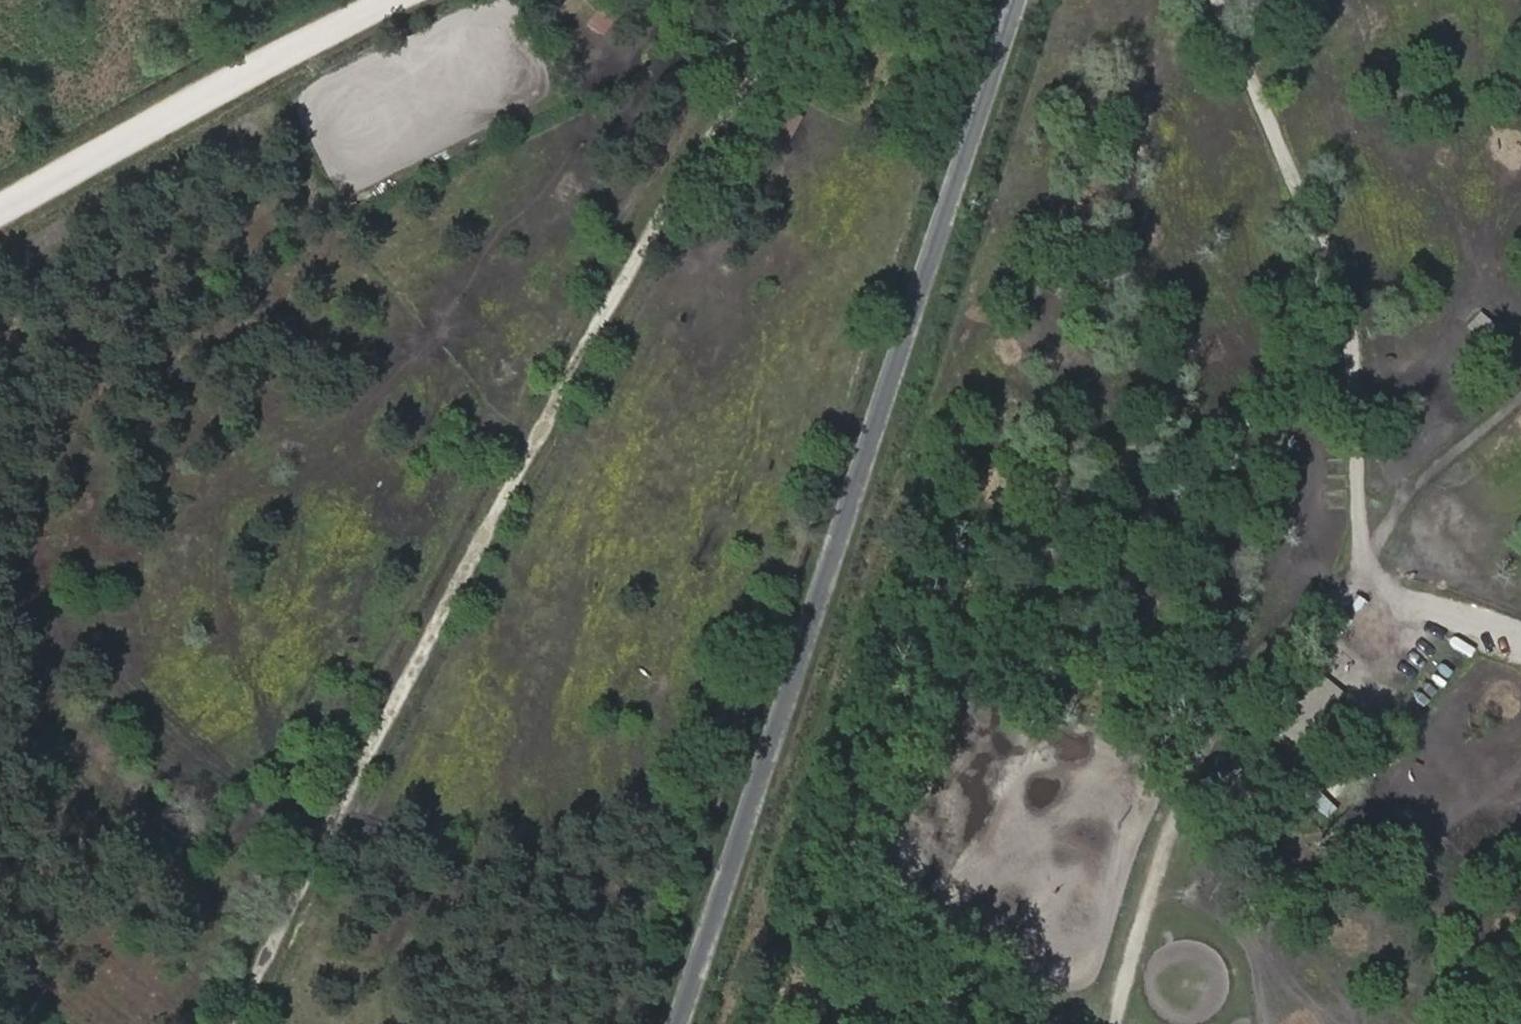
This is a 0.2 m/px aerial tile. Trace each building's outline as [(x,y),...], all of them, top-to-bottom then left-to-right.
[(1308,678),(1296,716),(1345,731),(1357,693),(1308,678)]
